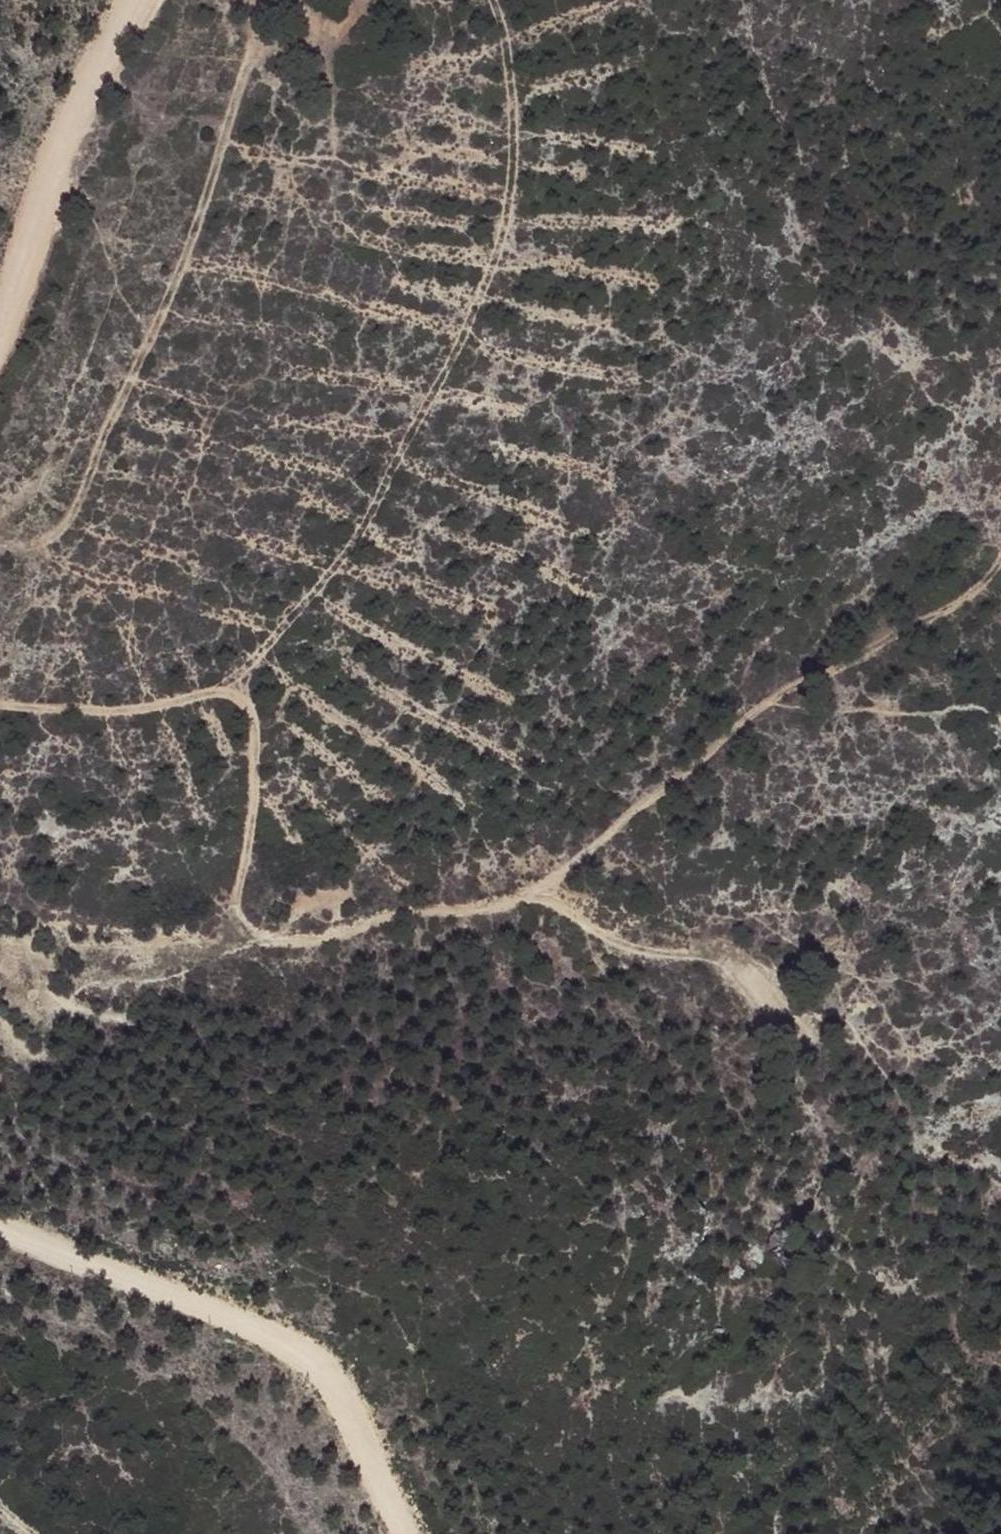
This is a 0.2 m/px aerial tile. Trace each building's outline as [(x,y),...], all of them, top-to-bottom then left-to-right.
[(712,922),(704,912),(695,921),(700,930),(712,922)]
